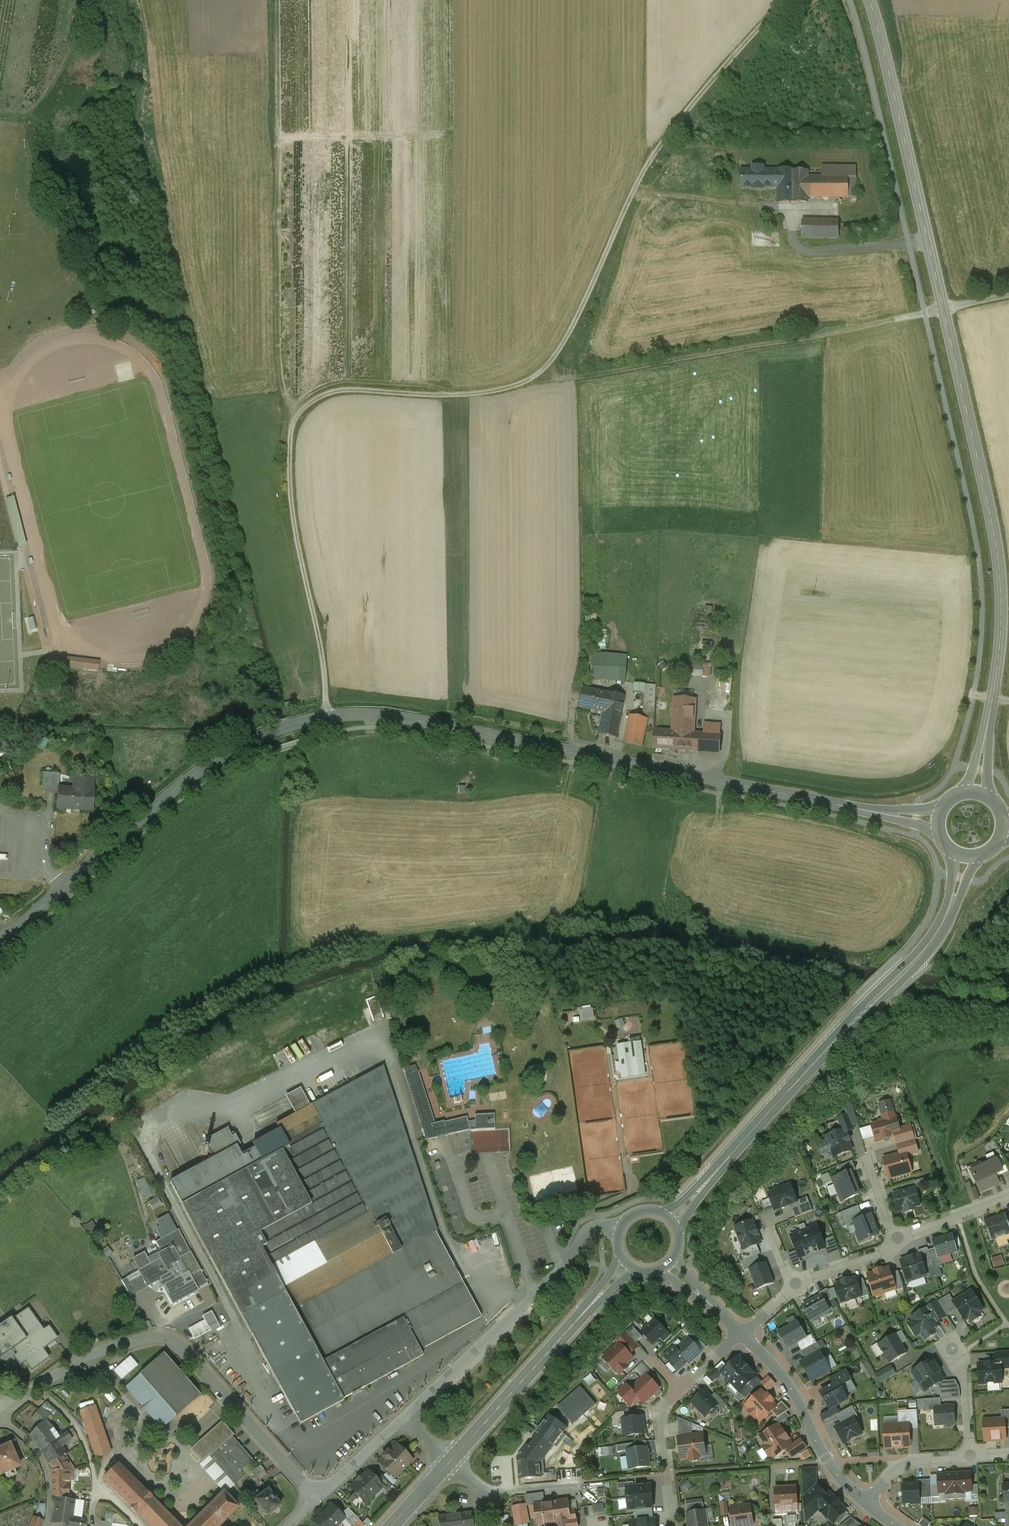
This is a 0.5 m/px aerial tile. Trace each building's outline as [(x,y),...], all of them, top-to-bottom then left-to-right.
[(794,169),(740,169),(740,188),(778,188),(778,202),(808,202),(808,198),(857,198),(857,166),(821,166),(821,177),(809,177),(809,170),(794,171),(794,169)] [(838,221),(802,220),(802,240),(838,240),(838,221)] [(712,643),(702,642),(702,650),(712,651),(712,643)] [(621,655),(607,654),(605,668),(627,670),(628,656),(621,655)] [(703,663),(689,662),(689,676),(703,677),(703,663)] [(605,668),(590,667),(590,680),(625,682),(627,670),(605,668)] [(645,685),(635,684),(634,691),(644,692),(645,685)] [(656,685),(645,685),(644,692),(643,718),(647,719),(646,728),(653,729),(656,685)] [(606,694),(582,689),(578,707),(602,712),(606,694)] [(624,697),(606,693),(606,694),(602,712),(598,735),(616,738),(624,697)] [(696,699),(673,698),(671,730),(694,732),(696,699)] [(643,718),(630,716),(624,743),(642,747),(646,728),(647,719),(643,718)] [(720,725),(704,724),(704,733),(719,734),(720,725)] [(671,730),(654,729),(653,749),(692,752),(694,732),(671,730)] [(704,733),(694,732),(692,752),(719,754),(720,734),(719,734),(704,733)] [(57,774),(43,773),(41,788),(55,789),(57,774)] [(94,777),(75,776),(74,790),(58,788),(57,808),(73,810),(73,808),(92,810),(92,811),(94,791),(92,791),(94,777)] [(595,1017),(594,1004),(580,1005),(581,1018),(595,1017)] [(640,1043),(630,1044),(631,1051),(620,1053),(623,1073),(644,1071),(640,1043)] [(383,1066),(276,1124),(280,1131),(253,1145),(255,1148),(242,1155),(237,1147),(241,1145),(235,1135),(234,1136),(233,1133),(230,1134),(227,1129),(206,1140),(209,1146),(206,1148),(212,1160),(206,1163),(197,1146),(200,1145),(191,1129),(153,1150),(161,1166),(162,1165),(171,1182),(170,1183),(170,1184),(182,1204),(181,1204),(182,1205),(181,1206),(279,1387),(280,1387),(294,1414),(316,1402),(321,1411),(321,1412),(321,1413),(343,1401),(342,1400),(423,1356),(420,1350),(481,1317),(435,1233),(437,1232),(383,1066)] [(435,1124),(418,1071),(405,1075),(405,1076),(422,1129),(426,1141),(470,1131),(467,1117),(435,1124)] [(901,1133),(896,1118),(895,1118),(894,1113),(883,1116),(884,1120),(879,1121),(879,1123),(872,1125),(876,1140),(883,1138),(883,1140),(890,1138),(890,1136),(901,1133)] [(494,1114),(474,1116),(475,1131),(495,1130),(494,1114)] [(843,1133),(826,1139),(834,1160),(851,1153),(843,1133)] [(897,1145),(900,1154),(906,1153),(907,1156),(919,1153),(915,1140),(897,1145)] [(900,1154),(884,1159),(890,1179),(912,1172),(907,1156),(906,1153),(900,1154)] [(989,1164),(997,1160),(1003,1173),(995,1176),(997,1178),(1008,1172),(1008,1171),(1002,1156),(996,1158),(994,1153),(986,1156),(989,1164)] [(989,1164),(972,1172),(981,1192),(999,1184),(997,1178),(995,1176),(1003,1173),(997,1160),(989,1164)] [(851,1175),(834,1181),(842,1202),(859,1196),(851,1175)] [(923,1180),(914,1182),(915,1188),(925,1185),(923,1180)] [(158,1192),(154,1184),(148,1187),(152,1195),(158,1192)] [(784,1186),(774,1190),(775,1191),(768,1194),(775,1211),(785,1207),(785,1206),(791,1204),(791,1205),(797,1202),(791,1185),(784,1187),(784,1186)] [(975,1188),(969,1191),(973,1202),(979,1200),(975,1188)] [(915,1189),(894,1195),(899,1211),(905,1209),(906,1212),(914,1210),(913,1207),(920,1205),(915,1189)] [(984,1222),(991,1242),(1008,1235),(1008,1224),(1006,1216),(1005,1214),(984,1222)] [(871,1217),(854,1223),(860,1241),(877,1235),(871,1217)] [(90,1232),(97,1228),(93,1220),(85,1224),(90,1232)] [(744,1249),(762,1242),(753,1220),(735,1227),(744,1249)] [(813,1253),(825,1248),(817,1226),(804,1231),(813,1253)] [(190,1252),(184,1242),(184,1241),(178,1230),(155,1242),(161,1253),(162,1254),(170,1249),(170,1251),(173,1249),(179,1260),(187,1273),(188,1273),(190,1277),(200,1271),(190,1252)] [(800,1258),(813,1253),(804,1231),(791,1236),(800,1258)] [(951,1237),(935,1242),(940,1258),(956,1253),(951,1237)] [(173,1249),(170,1251),(170,1249),(162,1254),(161,1253),(158,1255),(160,1259),(161,1259),(166,1268),(170,1265),(170,1266),(179,1260),(173,1249)] [(902,1257),(909,1280),(929,1274),(922,1251),(902,1257)] [(187,1273),(175,1279),(171,1270),(168,1272),(166,1268),(161,1259),(160,1259),(150,1265),(144,1254),(133,1259),(140,1271),(139,1271),(147,1287),(160,1280),(163,1286),(163,1287),(173,1305),(198,1291),(197,1289),(190,1277),(188,1273),(187,1273)] [(749,1268),(757,1289),(777,1282),(769,1261),(749,1268)] [(200,1271),(190,1277),(197,1289),(207,1284),(200,1271)] [(889,1271),(871,1277),(877,1296),(895,1290),(889,1271)] [(843,1283),(836,1285),(842,1303),(848,1301),(849,1302),(856,1300),(855,1298),(861,1296),(862,1296),(857,1281),(856,1278),(849,1281),(849,1279),(842,1281),(843,1283)] [(863,1279),(857,1281),(862,1296),(861,1296),(862,1298),(869,1296),(863,1279)] [(820,1294),(821,1296),(826,1304),(833,1300),(833,1298),(829,1291),(827,1289),(820,1294)] [(835,1289),(829,1291),(833,1298),(837,1297),(835,1289)] [(954,1302),(954,1303),(958,1310),(965,1321),(983,1309),(972,1291),(954,1302)] [(950,1295),(938,1302),(947,1317),(958,1310),(954,1303),(954,1302),(950,1295)] [(205,1299),(208,1306),(216,1302),(213,1296),(205,1299)] [(821,1296),(804,1306),(812,1322),(830,1312),(826,1304),(821,1296)] [(937,1302),(929,1307),(938,1322),(946,1317),(937,1302)] [(929,1307),(912,1318),(923,1336),(925,1339),(935,1333),(933,1330),(937,1327),(938,1323),(938,1322),(929,1307)] [(28,1310),(12,1321),(11,1320),(1,1326),(0,1327),(0,1353),(2,1356),(14,1348),(19,1354),(15,1357),(20,1365),(25,1361),(32,1370),(48,1358),(42,1349),(57,1339),(49,1328),(43,1332),(28,1310)] [(779,1330),(789,1348),(809,1337),(799,1319),(779,1330)] [(642,1332),(653,1345),(661,1338),(664,1341),(670,1335),(655,1320),(642,1332)] [(636,1341),(643,1336),(634,1324),(627,1329),(636,1341)] [(638,1348),(626,1335),(618,1342),(620,1344),(630,1355),(638,1348)] [(895,1335),(878,1345),(890,1364),(907,1353),(895,1335)] [(702,1352),(689,1338),(677,1350),(676,1350),(685,1360),(689,1364),(700,1354),(702,1352)] [(817,1343),(801,1352),(806,1360),(819,1352),(820,1353),(822,1352),(817,1343)] [(619,1371),(620,1373),(623,1373),(626,1369),(627,1366),(626,1365),(633,1358),(630,1355),(620,1344),(604,1358),(617,1372),(619,1371)] [(675,1347),(665,1357),(678,1371),(684,1365),(682,1362),(685,1360),(676,1350),(677,1350),(675,1347)] [(806,1360),(801,1363),(811,1380),(829,1370),(820,1353),(819,1352),(806,1360)] [(200,1395),(164,1353),(139,1375),(140,1375),(176,1416),(176,1417),(200,1395)] [(997,1354),(996,1354),(996,1355),(996,1363),(1000,1363),(1000,1369),(1008,1368),(1008,1353),(1002,1353),(997,1354)] [(739,1357),(722,1373),(731,1382),(747,1367),(744,1363),(739,1357)] [(932,1359),(912,1371),(913,1373),(911,1374),(918,1386),(920,1385),(925,1392),(936,1386),(943,1381),(944,1381),(939,1373),(941,1372),(934,1361),(934,1362),(932,1359)] [(996,1363),(979,1364),(978,1364),(978,1365),(979,1383),(979,1384),(980,1384),(1001,1383),(1001,1382),(1000,1369),(1000,1363),(996,1363)] [(891,1366),(875,1375),(880,1383),(895,1374),(891,1366)] [(747,1367),(731,1382),(740,1392),(757,1376),(752,1370),(751,1371),(747,1367)] [(715,1370),(703,1381),(708,1386),(720,1375),(715,1370)] [(761,1382),(770,1391),(778,1383),(769,1374),(761,1382)] [(176,1416),(140,1375),(125,1388),(162,1429),(176,1416)] [(660,1389),(646,1375),(630,1390),(643,1404),(660,1389)] [(955,1381),(944,1382),(943,1381),(936,1386),(940,1392),(940,1399),(960,1398),(960,1394),(959,1388),(957,1383),(955,1381)] [(839,1383),(821,1393),(830,1410),(848,1400),(839,1383)] [(559,1405),(575,1423),(596,1405),(580,1387),(559,1405)] [(704,1391),(692,1402),(706,1416),(717,1406),(717,1405),(710,1398),(704,1391)] [(761,1391),(746,1406),(750,1411),(749,1412),(754,1419),(756,1417),(761,1422),(771,1412),(776,1408),(776,1407),(771,1402),(773,1401),(768,1395),(766,1396),(761,1391)] [(727,1406),(715,1393),(710,1398),(717,1405),(717,1406),(722,1411),(727,1406)] [(940,1399),(922,1400),(923,1412),(935,1411),(934,1408),(941,1408),(940,1399)] [(782,1402),(776,1407),(776,1408),(771,1412),(777,1418),(786,1413),(789,1410),(782,1402)] [(46,1403),(32,1418),(31,1419),(39,1426),(45,1420),(48,1423),(53,1419),(49,1416),(51,1413),(59,1421),(62,1418),(58,1413),(54,1409),(46,1403)] [(110,1453),(95,1407),(81,1412),(96,1458),(110,1453)] [(941,1408),(934,1408),(935,1411),(935,1425),(955,1424),(954,1407),(941,1408)] [(617,1413),(612,1419),(613,1427),(623,1426),(622,1420),(625,1419),(624,1412),(617,1413)] [(777,1418),(776,1419),(780,1424),(789,1418),(786,1413),(777,1418)] [(517,1458),(519,1480),(541,1477),(539,1463),(567,1428),(550,1416),(534,1437),(536,1439),(530,1447),(527,1446),(517,1458)] [(625,1419),(622,1420),(623,1426),(624,1436),(645,1433),(642,1417),(625,1419)] [(691,1423),(677,1418),(680,1438),(692,1436),(691,1423)] [(853,1418),(836,1428),(844,1443),(862,1433),(858,1427),(860,1426),(856,1421),(855,1421),(853,1418)] [(776,1419),(771,1423),(774,1427),(778,1425),(780,1424),(776,1419)] [(39,1426),(29,1436),(36,1443),(40,1451),(57,1439),(54,1434),(50,1437),(47,1433),(53,1429),(48,1423),(45,1420),(39,1426)] [(1004,1420),(984,1421),(985,1444),(1005,1443),(1004,1420)] [(222,1422),(190,1449),(202,1463),(209,1457),(216,1465),(222,1460),(240,1481),(248,1474),(243,1469),(252,1460),(232,1437),(233,1435),(222,1422)] [(774,1427),(760,1437),(766,1446),(762,1448),(769,1458),(773,1456),(774,1458),(786,1450),(792,1446),(791,1446),(787,1440),(788,1439),(783,1431),(782,1432),(778,1425),(774,1427)] [(737,1437),(747,1437),(747,1428),(737,1427),(737,1437)] [(907,1427),(885,1428),(886,1450),(908,1448),(907,1427)] [(57,1439),(40,1451),(49,1465),(64,1455),(66,1454),(61,1446),(71,1440),(66,1433),(60,1437),(61,1439),(58,1441),(57,1439)] [(680,1438),(679,1438),(680,1445),(679,1445),(680,1452),(681,1452),(682,1460),(690,1459),(691,1462),(699,1461),(698,1457),(706,1456),(703,1434),(692,1436),(680,1438)] [(800,1440),(791,1446),(792,1446),(786,1450),(791,1459),(806,1449),(800,1440)] [(634,1443),(617,1446),(617,1453),(627,1451),(635,1449),(634,1443)] [(0,1449),(0,1475),(5,1473),(7,1479),(16,1475),(14,1469),(19,1466),(14,1454),(15,1453),(12,1444),(10,1445),(10,1444),(0,1449)] [(397,1445),(389,1453),(389,1452),(383,1458),(378,1463),(387,1472),(393,1479),(393,1478),(412,1460),(397,1445)] [(613,1446),(602,1447),(603,1455),(614,1454),(613,1446)] [(635,1449),(627,1451),(630,1469),(649,1467),(646,1448),(635,1449)] [(64,1455),(49,1465),(52,1471),(54,1497),(69,1499),(69,1476),(74,1476),(74,1470),(64,1455)] [(145,1493),(118,1465),(104,1480),(131,1507),(130,1508),(135,1514),(136,1513),(136,1512),(150,1498),(151,1499),(152,1498),(147,1492),(145,1493)] [(260,1466),(251,1473),(255,1478),(264,1471),(260,1466)] [(264,1471),(255,1478),(258,1482),(267,1475),(264,1471)] [(368,1471),(361,1477),(361,1478),(350,1488),(349,1488),(364,1504),(382,1487),(376,1481),(368,1471)] [(393,1479),(387,1472),(383,1476),(392,1486),(396,1481),(393,1478),(393,1479)] [(971,1473),(955,1474),(956,1500),(965,1499),(965,1492),(972,1492),(973,1492),(972,1486),(971,1473)] [(947,1500),(956,1500),(955,1474),(938,1475),(939,1486),(939,1494),(940,1494),(947,1493),(947,1500)] [(383,1476),(382,1476),(376,1481),(382,1487),(386,1491),(392,1486),(383,1476)] [(684,1491),(692,1486),(688,1478),(679,1482),(684,1491)] [(931,1480),(918,1481),(918,1482),(919,1499),(932,1498),(931,1486),(931,1480)] [(912,1484),(902,1484),(903,1504),(911,1503),(911,1504),(920,1504),(919,1499),(918,1482),(912,1483),(912,1484)] [(628,1488),(628,1498),(651,1496),(651,1486),(628,1488)] [(939,1486),(931,1486),(932,1498),(940,1498),(940,1494),(939,1494),(939,1486)] [(826,1496),(817,1487),(803,1500),(803,1504),(804,1513),(805,1522),(819,1508),(821,1511),(827,1518),(828,1518),(834,1523),(846,1511),(840,1506),(841,1505),(835,1498),(834,1499),(828,1493),(826,1496)] [(796,1488),(776,1489),(777,1506),(777,1507),(777,1515),(790,1514),(797,1514),(797,1513),(797,1505),(796,1488)] [(272,1495),(267,1490),(260,1495),(259,1496),(260,1496),(254,1500),(254,1501),(266,1516),(280,1506),(275,1500),(275,1499),(272,1495)] [(257,1491),(251,1496),(254,1500),(260,1496),(259,1496),(260,1495),(257,1491)] [(238,1508),(223,1493),(190,1525),(220,1525),(238,1508)] [(628,1498),(629,1509),(652,1507),(651,1496),(628,1498)] [(57,1498),(53,1522),(66,1524),(65,1525),(84,1525),(85,1520),(76,1518),(77,1514),(72,1514),(74,1500),(69,1499),(57,1498)] [(136,1512),(136,1513),(149,1525),(178,1525),(151,1499),(150,1498),(136,1512)] [(534,1505),(537,1525),(551,1524),(571,1521),(568,1501),(568,1500),(534,1505)] [(594,1503),(595,1511),(605,1510),(604,1502),(594,1503)] [(727,1502),(720,1503),(722,1515),(728,1514),(727,1502)] [(703,1503),(686,1505),(687,1513),(704,1511),(703,1503)] [(40,1505),(35,1518),(43,1521),(45,1511),(45,1505),(40,1505)] [(312,1523),(315,1525),(336,1525),(344,1519),(341,1515),(332,1505),(312,1523)] [(731,1509),(733,1525),(743,1525),(744,1524),(755,1523),(753,1514),(751,1515),(750,1506),(731,1509)] [(979,1507),(969,1507),(969,1516),(979,1516),(979,1507)] [(347,1509),(341,1515),(344,1519),(350,1525),(352,1525),(358,1520),(347,1509)] [(687,1513),(689,1525),(707,1525),(704,1511),(687,1513)] [(437,1517),(438,1525),(473,1525),(471,1513),(437,1517)] [(633,1525),(659,1525),(658,1517),(632,1519),(633,1525)] [(33,1518),(30,1525),(42,1525),(43,1521),(35,1518),(33,1518)]
